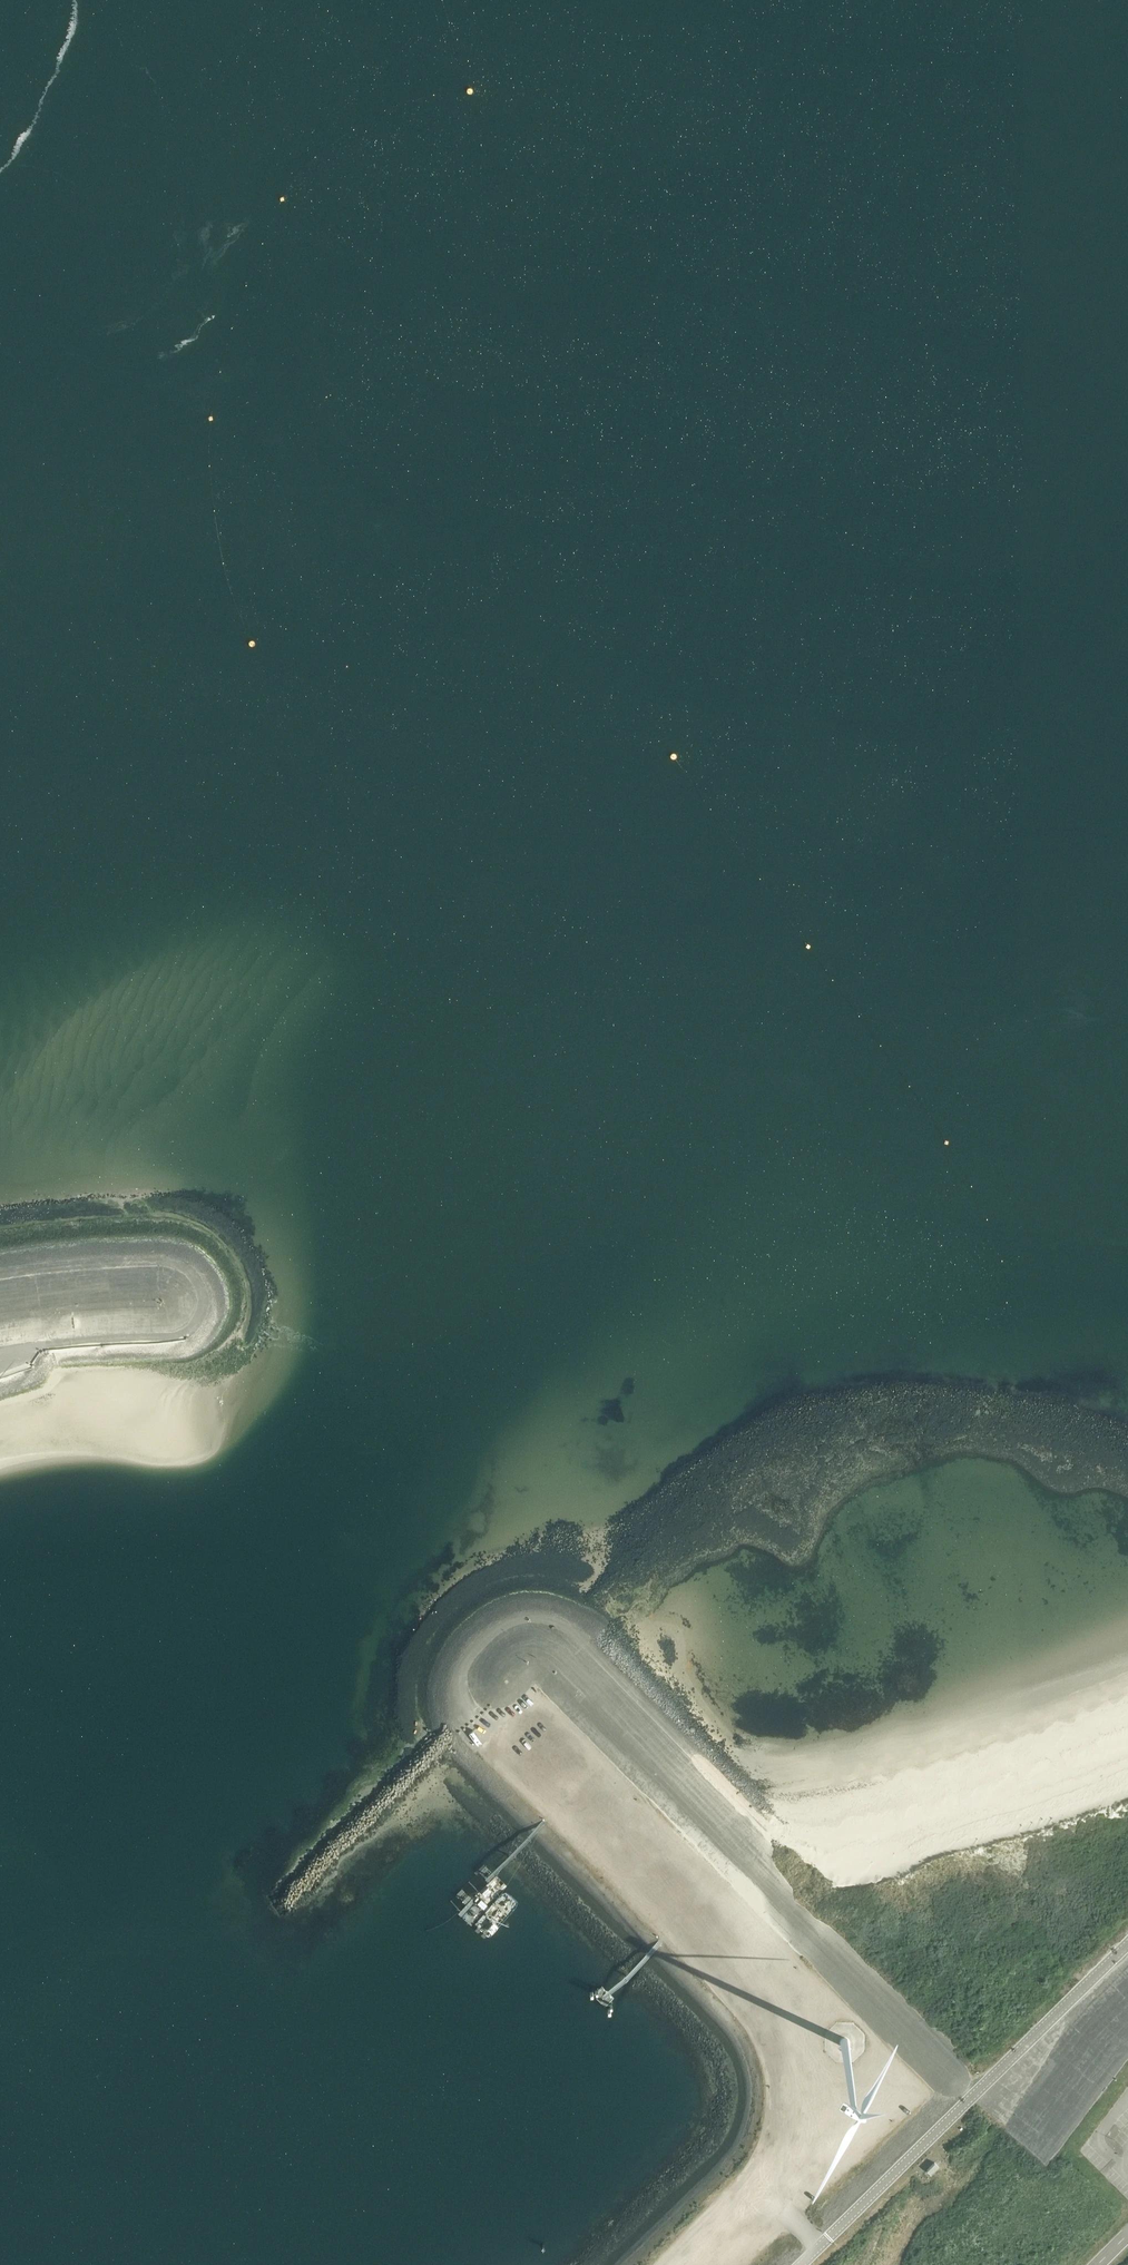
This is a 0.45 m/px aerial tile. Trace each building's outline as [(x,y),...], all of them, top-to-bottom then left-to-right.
[(840,2041),(840,2042),(840,2044),(841,2045),(842,2046),(843,2047),(845,2047),(846,2047),(847,2046),(848,2045),(849,2043),(849,2042),(849,2040),(848,2039),(847,2038),(846,2038),(844,2037),(843,2038),(841,2038),(840,2039),(840,2041)] [(935,2163),(927,2171),(931,2175),(939,2167),(935,2163)]
